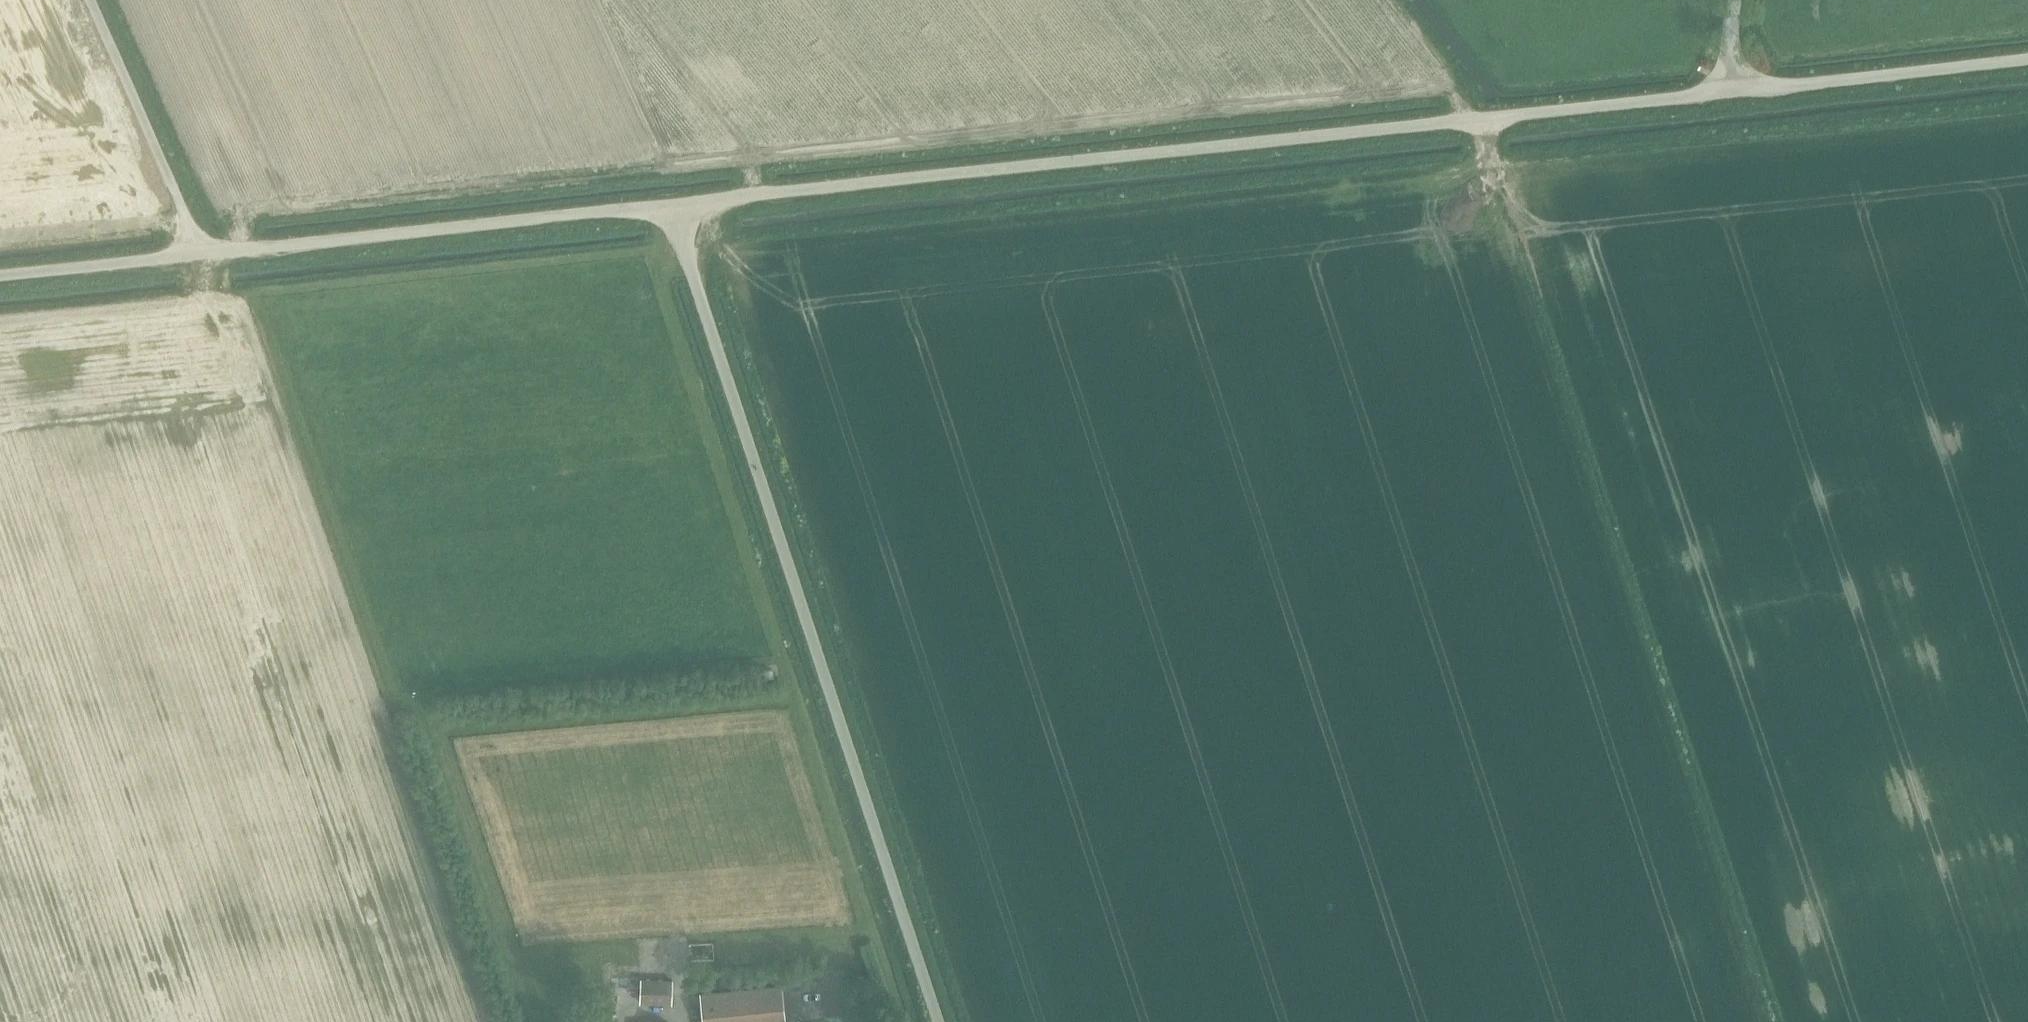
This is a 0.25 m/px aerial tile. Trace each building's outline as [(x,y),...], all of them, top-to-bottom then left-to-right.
[(764,670),(765,677),(774,676),(773,668),(764,670)] [(669,1003),(671,981),(641,979),(639,1001),(669,1003)] [(780,985),(700,993),(703,1021),(784,1021),(780,985)]
